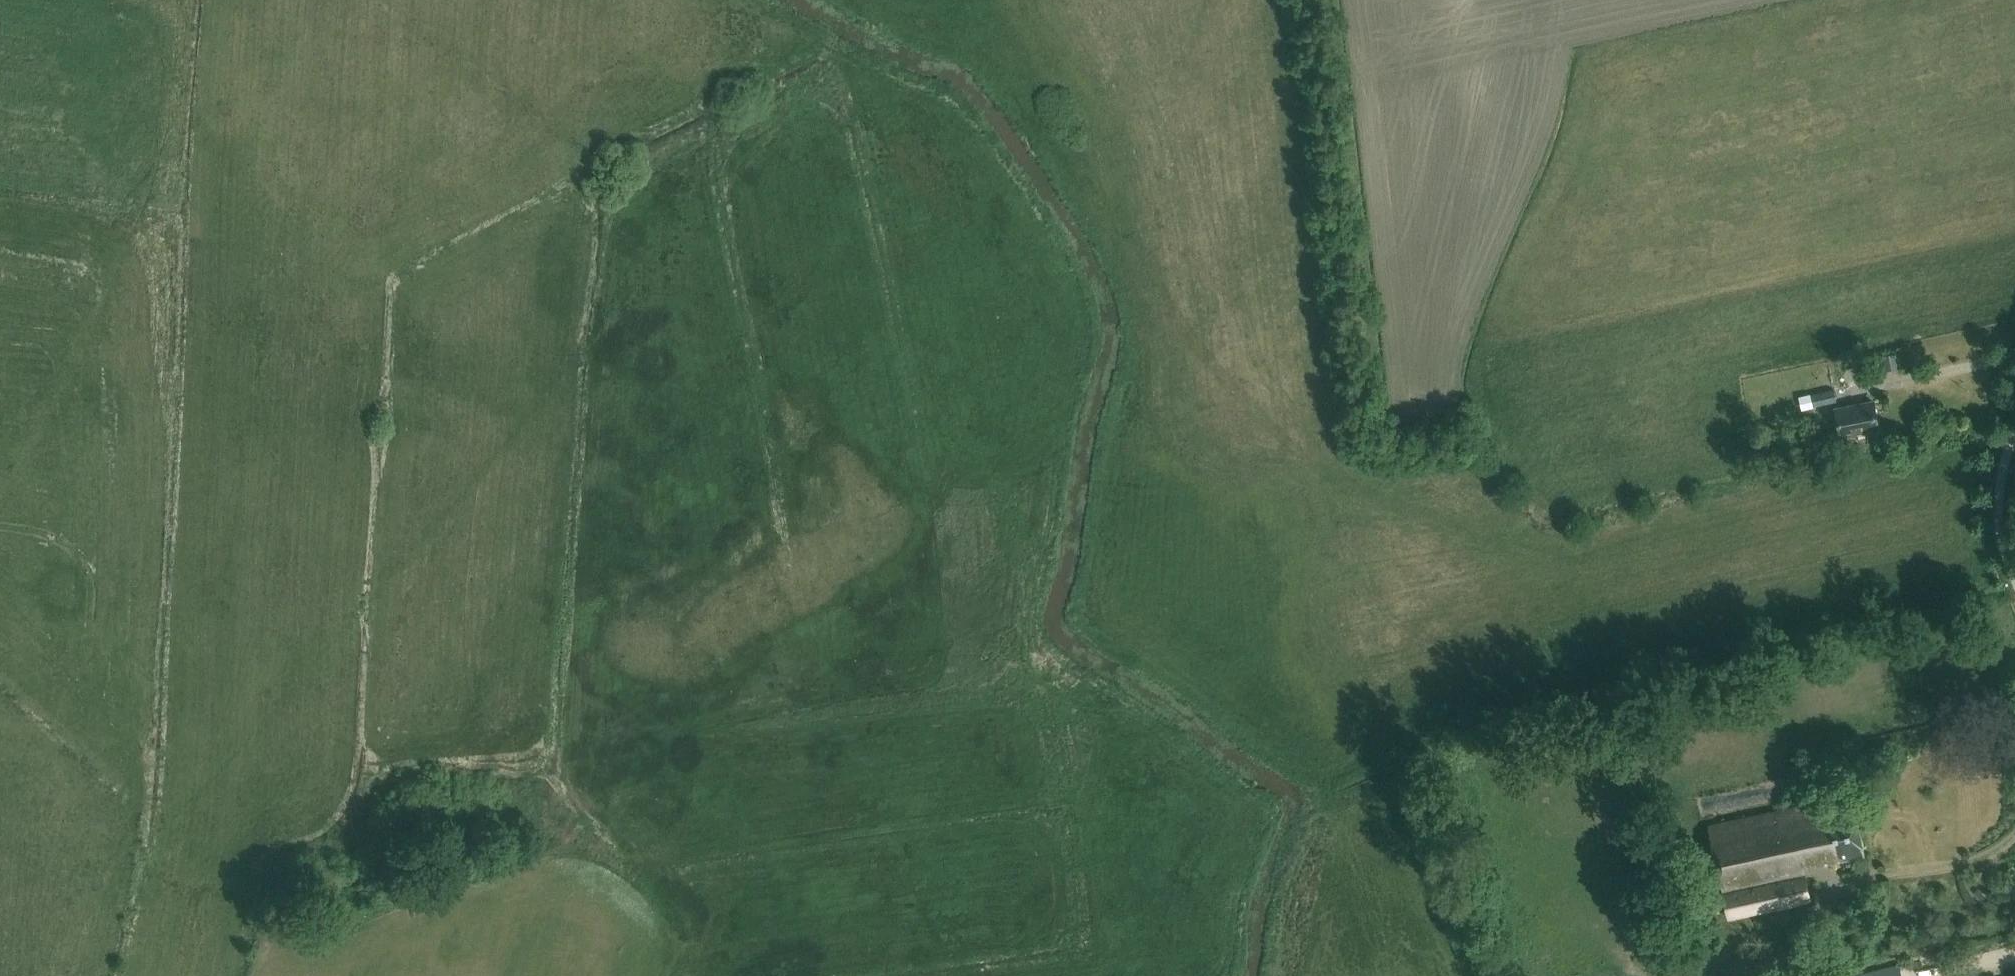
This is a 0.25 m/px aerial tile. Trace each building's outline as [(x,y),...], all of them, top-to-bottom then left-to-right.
[(1884,356),(1887,367),(1897,365),(1895,354),(1884,356)] [(1812,395),(1814,406),(1823,404),(1821,393),(1812,395)] [(1842,435),(1879,428),(1874,401),(1837,409),(1842,435)] [(1803,867),(1865,853),(1855,806),(1829,812),(1826,801),(1709,826),(1729,917),(1810,900),(1803,867)] [(1890,963),(1831,975),(1893,975),(1890,963)]
